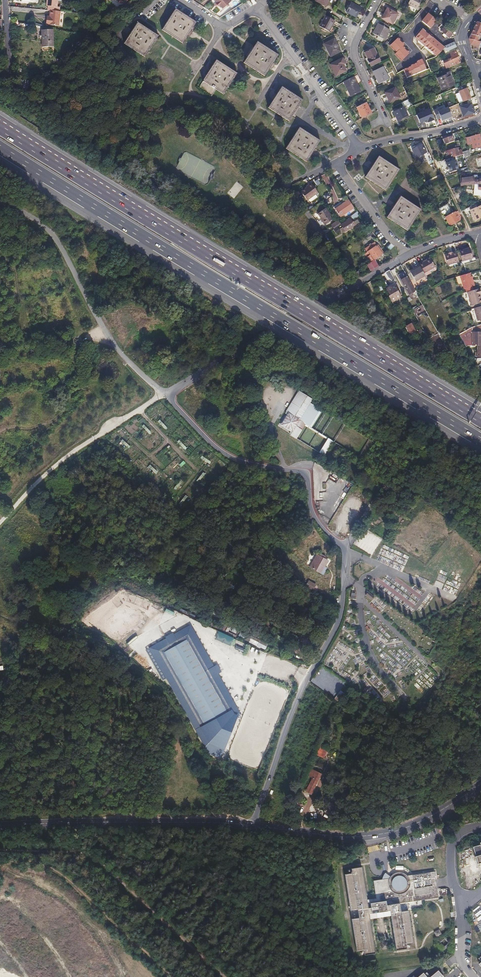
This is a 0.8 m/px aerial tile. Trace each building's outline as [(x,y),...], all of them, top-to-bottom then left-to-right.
[(45,6),(47,6),(47,10),(49,10),(58,11),(59,7),(56,7),(57,0),(46,0),(45,6)] [(407,5),(415,10),(421,0),(409,0),(407,5)] [(360,7),(350,2),(345,11),(354,16),(360,7)] [(384,11),(386,11),(382,18),(392,23),(397,13),(386,7),(384,11)] [(163,29),(183,42),(196,22),(176,9),(163,29)] [(49,10),(49,13),(49,19),(47,19),(47,25),(58,26),(60,11),(58,11),(49,10)] [(428,13),(421,21),(425,24),(418,33),(407,24),(403,30),(416,41),(417,40),(430,51),(431,50),(436,53),(436,52),(438,54),(442,49),(443,47),(425,31),(428,27),(430,28),(433,23),(441,30),(440,31),(443,34),(442,35),(444,37),(445,36),(448,38),(452,34),(428,13)] [(334,20),(324,15),(318,26),(328,31),(334,20)] [(379,24),(378,24),(372,34),(376,37),(375,38),(381,41),(382,39),(384,40),(389,30),(387,29),(389,26),(380,21),(379,24)] [(106,24),(104,22),(89,35),(90,38),(106,24)] [(476,22),(469,39),(478,41),(480,33),(480,23),(476,22)] [(124,44),(145,56),(158,36),(137,23),(124,44)] [(53,30),(41,30),(42,48),(54,47),(53,30)] [(334,38),(324,43),(330,56),(340,51),(334,38)] [(469,39),(468,39),(470,45),(478,47),(480,42),(478,41),(469,39)] [(277,55),(256,42),(243,63),(264,75),(277,55)] [(454,42),(446,45),(448,51),(456,48),(454,42)] [(373,48),(365,53),(369,60),(368,60),(371,66),(380,62),(373,48)] [(450,55),(446,57),(451,66),(460,63),(455,52),(450,54),(450,55)] [(342,57),(329,64),(334,75),(345,70),(343,66),(342,64),(344,62),(342,57)] [(236,73),(216,60),(198,89),(212,98),(216,90),(223,94),(236,73)] [(382,65),(372,69),(379,83),(388,79),(382,65)] [(440,77),(436,79),(441,90),(453,85),(451,81),(450,77),(452,76),(450,72),(448,73),(447,72),(445,73),(444,71),(440,73),(441,75),(442,75),(443,76),(440,77)] [(353,77),(343,82),(349,95),(359,91),(353,77)] [(394,87),(384,92),(389,102),(399,97),(394,87)] [(303,101),(282,88),(269,109),(289,121),(303,101)] [(458,92),(462,104),(471,101),(468,89),(458,92)] [(365,102),(355,106),(361,117),(370,113),(365,102)] [(403,107),(392,112),(396,120),(407,116),(403,107)] [(441,122),(452,118),(448,108),(438,112),(441,122)] [(415,115),(419,126),(434,121),(431,111),(415,115)] [(301,129),(299,128),(286,149),(294,154),(301,133),(301,129)] [(301,129),(301,133),(294,154),(296,155),(302,136),(304,137),(305,132),(301,129)] [(304,137),(302,136),(296,155),(307,162),(320,141),(305,132),(304,137)] [(479,134),(464,138),(466,144),(470,143),(470,144),(472,143),(472,148),(480,146),(479,134)] [(451,136),(442,139),(444,144),(453,141),(451,136)] [(414,148),(412,149),(416,158),(419,156),(422,155),(426,153),(421,144),(418,146),(416,143),(413,145),(414,148)] [(456,148),(449,150),(451,157),(457,156),(462,154),(461,149),(457,151),(456,148)] [(399,170),(379,157),(366,178),(386,190),(399,170)] [(467,175),(469,184),(477,184),(477,185),(480,184),(480,179),(480,177),(474,178),(474,177),(472,178),(472,175),(467,175)] [(307,185),(301,190),(308,198),(317,191),(310,182),(307,185)] [(421,210),(400,197),(387,218),(407,231),(421,210)] [(340,206),(340,205),(335,209),(335,210),(349,200),(349,199),(340,206)] [(354,207),(349,200),(335,210),(341,217),(354,207)] [(444,209),(446,212),(441,214),(443,218),(445,217),(450,225),(459,220),(455,212),(452,213),(447,203),(437,208),(440,212),(444,209)] [(469,208),(475,220),(480,217),(480,214),(480,213),(480,209),(479,205),(475,204),(469,208)] [(326,210),(317,216),(324,225),(332,219),(326,210)] [(349,219),(341,224),(343,226),(340,228),(343,232),(355,225),(353,221),(351,222),(349,219)] [(340,231),(337,225),(340,224),(339,220),(331,223),(335,233),(340,231)] [(367,232),(364,229),(357,234),(359,238),(367,232)] [(367,252),(364,254),(370,263),(367,265),(371,271),(376,267),(378,266),(374,259),(383,253),(377,245),(376,246),(374,243),(365,249),(367,252)] [(444,253),(447,264),(459,261),(455,249),(444,253)] [(466,249),(459,251),(462,262),(473,258),(470,250),(467,251),(466,249)] [(419,265),(421,267),(424,273),(435,267),(431,259),(419,265)] [(416,270),(413,272),(418,281),(426,276),(424,273),(421,267),(416,270)] [(389,269),(384,272),(388,278),(392,281),(395,280),(389,269)] [(463,275),(460,276),(463,289),(474,286),(472,279),(471,280),(470,277),(469,273),(463,275)] [(407,277),(401,280),(406,289),(412,286),(407,277)] [(370,281),(367,283),(375,297),(378,295),(370,281)] [(393,283),(385,288),(390,295),(389,296),(392,302),(401,297),(393,283)] [(412,286),(406,289),(409,295),(415,292),(412,286)] [(478,289),(466,293),(470,306),(480,303),(478,295),(479,295),(478,289)] [(411,323),(406,326),(411,335),(416,332),(411,323)] [(471,328),(458,335),(466,348),(467,347),(472,347),(477,347),(477,359),(480,359),(480,325),(471,328)] [(312,398),(298,390),(285,412),(288,413),(281,424),(292,430),(299,419),(310,401),(312,398)] [(310,401),(299,419),(305,423),(310,426),(321,408),(310,401)] [(158,421),(165,428),(167,426),(160,419),(158,421)] [(305,423),(299,419),(292,430),(290,434),(296,438),(305,423)] [(333,440),(328,437),(319,452),(324,455),(333,440)] [(202,455),(200,457),(209,463),(211,461),(202,455)] [(203,472),(196,480),(198,481),(205,474),(203,472)] [(385,518),(380,515),(375,524),(380,527),(385,518)] [(397,522),(402,525),(406,520),(401,517),(397,522)] [(377,540),(376,537),(373,537),(372,533),(366,534),(367,541),(377,540)] [(330,561),(318,555),(311,567),(324,574),(330,561)] [(312,590),(316,584),(308,579),(304,586),(312,590)] [(365,595),(371,599),(374,595),(368,591),(365,595)] [(243,625),(242,627),(261,638),(262,636),(260,635),(243,625)] [(212,635),(227,642),(230,636),(215,629),(212,635)] [(241,630),(237,639),(267,652),(269,648),(270,645),(261,641),(261,640),(241,630)] [(189,638),(164,653),(204,725),(206,724),(211,734),(224,726),(219,716),(227,712),(223,706),(226,704),(189,638)] [(238,651),(242,653),(246,644),(242,642),(238,651)] [(327,678),(322,686),(330,691),(335,683),(327,678)] [(334,699),(339,702),(345,694),(340,690),(334,699)] [(323,758),(328,746),(319,742),(314,753),(323,758)] [(233,755),(215,748),(211,761),(229,768),(233,755)] [(320,779),(315,776),(309,790),(314,793),(320,779)] [(351,872),(344,873),(349,910),(357,909),(358,917),(350,918),(355,951),(361,950),(362,951),(363,954),(373,953),(369,918),(390,916),(395,950),(405,949),(405,945),(405,944),(412,943),(407,910),(400,911),(399,903),(438,898),(434,872),(406,876),(405,874),(403,873),(401,872),(399,872),(397,872),(395,873),(393,873),(392,874),(391,876),(390,876),(389,878),(381,879),(373,880),(375,898),(366,899),(362,866),(351,868),(351,871),(351,872)]
